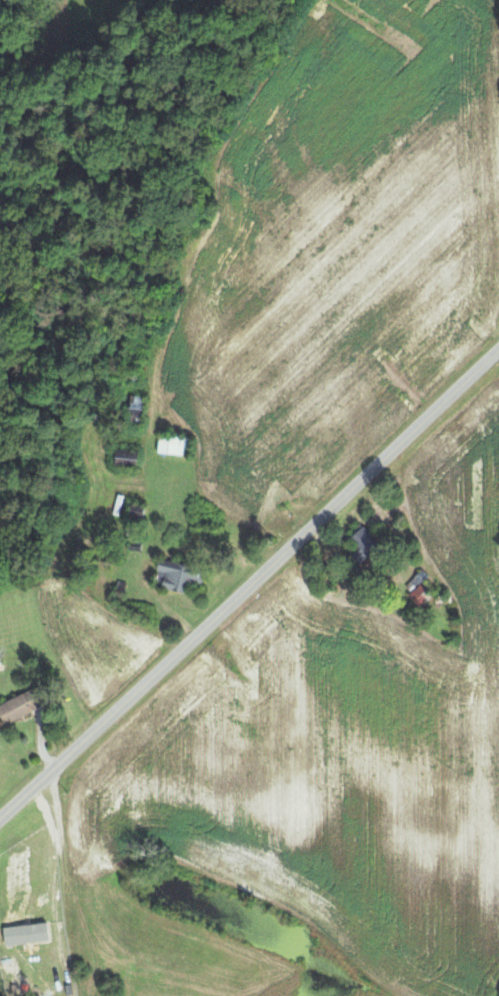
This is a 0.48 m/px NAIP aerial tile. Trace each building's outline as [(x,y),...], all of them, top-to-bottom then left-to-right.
[(188,455),(189,436),(161,434),(160,454),(188,455)] [(362,558),(381,543),(367,526),(348,542),(362,558)] [(203,585),(206,567),(161,560),(159,575),(167,577),(165,588),(187,592),(189,583),(203,585)] [(405,587),(422,606),(435,594),(417,575),(405,587)] [(5,724),(45,707),(38,689),(0,704),(0,710),(5,724)]
